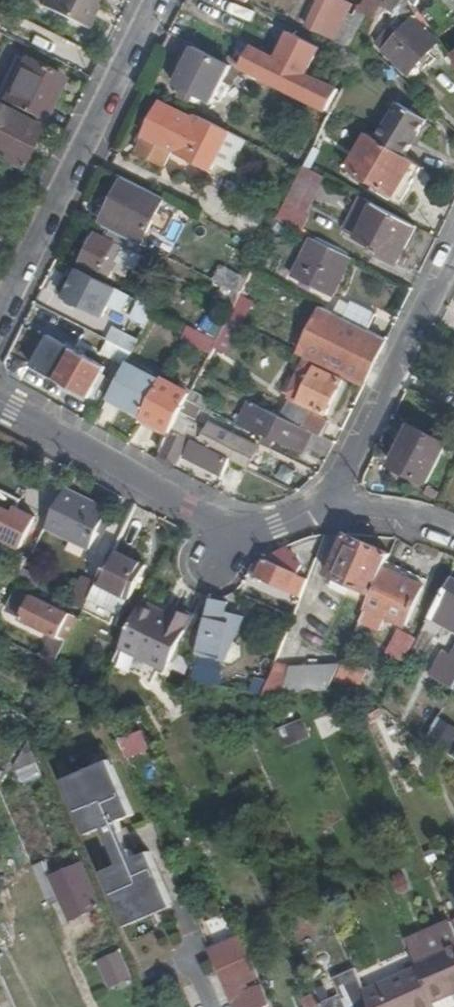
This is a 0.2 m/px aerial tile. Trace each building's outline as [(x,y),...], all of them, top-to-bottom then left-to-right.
[(41,7),(81,28),(93,4),(89,2),(90,0),(44,0),(41,7)] [(361,49),(359,49),(350,44),(365,15),(360,12),(362,8),(344,0),(318,0),(306,26),(334,40),(334,42),(359,53),(361,49)] [(362,8),(360,12),(365,15),(374,19),(383,0),(366,0),(362,8)] [(418,13),(415,10),(408,0),(385,0),(382,6),(404,25),(399,31),(394,26),(375,46),(407,76),(438,44),(412,20),(418,13)] [(415,10),(420,0),(408,0),(415,10)] [(231,71),(193,52),(174,90),(211,110),(231,71)] [(7,82),(11,85),(23,60),(16,56),(0,88),(0,96),(7,82)] [(40,122),(61,79),(23,60),(11,85),(7,82),(0,96),(4,98),(2,102),(40,122)] [(324,85),(313,80),(303,100),(314,105),(324,85)] [(17,168),(40,122),(2,102),(0,106),(0,159),(17,168)] [(229,133),(197,116),(194,121),(161,104),(137,154),(165,168),(174,151),(211,170),(215,162),(229,133)] [(374,141),(403,157),(423,120),(395,104),(374,141)] [(23,170),(46,124),(40,122),(17,168),(23,170)] [(229,170),(244,140),(229,133),(215,162),(229,170)] [(400,201),(420,167),(403,157),(374,141),(364,136),(345,170),(400,201)] [(318,149),(312,146),(302,168),(308,171),(318,149)] [(6,186),(12,174),(0,168),(0,183),(6,186)] [(307,215),(325,180),(308,171),(302,168),(301,169),(276,220),(302,233),(311,217),(307,215)] [(164,200),(123,180),(110,206),(115,208),(105,227),(112,230),(129,239),(141,245),(150,227),(164,233),(173,215),(160,208),(164,200)] [(408,223),(359,198),(342,229),(369,243),(366,250),(388,262),(408,223)] [(129,239),(112,230),(107,241),(124,250),(129,239)] [(141,259),(124,250),(107,241),(96,235),(80,266),(107,280),(116,263),(134,273),(141,259)] [(325,295),(344,256),(305,236),(285,275),(325,295)] [(239,294),(245,281),(219,268),(212,281),(239,294)] [(117,291),(77,270),(62,299),(102,319),(117,291)] [(336,316),(365,330),(373,314),(344,299),(336,316)] [(145,326),(153,306),(138,300),(130,319),(145,326)] [(379,353),(385,341),(321,310),(299,353),(364,385),(379,353)] [(229,356),(244,325),(227,317),(215,341),(212,347),(229,356)] [(105,367),(74,350),(57,382),(88,398),(105,367)] [(127,362),(108,401),(142,417),(161,379),(127,362)] [(325,416),(342,381),(305,363),(288,398),(325,416)] [(161,379),(142,417),(170,432),(171,430),(175,421),(180,411),(186,399),(189,394),(161,379)] [(204,408),(208,411),(213,402),(191,390),(189,394),(186,399),(204,408)] [(204,408),(186,399),(180,411),(198,420),(204,408)] [(326,457),(334,444),(320,437),(281,418),(248,402),(239,422),(260,432),(258,436),(256,442),(268,448),(273,438),(306,455),(310,448),(326,457)] [(281,418),(320,437),(328,422),(307,412),(306,414),(287,404),(281,418)] [(142,417),(140,420),(168,435),(170,432),(142,417)] [(175,421),(171,430),(186,437),(190,440),(201,445),(205,435),(175,421)] [(447,444),(412,426),(392,466),(427,483),(447,444)] [(210,449),(246,467),(255,448),(219,430),(210,449)] [(185,439),(172,432),(157,461),(170,468),(185,439)] [(190,440),(186,437),(185,439),(177,455),(182,457),(190,441),(190,440)] [(227,459),(190,441),(182,457),(219,475),(227,459)] [(108,512),(65,491),(47,528),(91,550),(108,512)] [(19,543),(32,516),(14,507),(11,512),(0,507),(0,534),(19,543)] [(391,556),(347,535),(344,541),(340,538),(328,566),(332,568),(329,575),(373,595),(386,565),(390,557),(391,556)] [(146,570),(111,553),(98,581),(95,587),(129,605),(146,570)] [(301,568),(302,566),(279,557),(275,565),(267,561),(259,580),(291,594),(301,568)] [(390,557),(386,565),(413,577),(416,569),(390,557)] [(259,580),(267,561),(263,560),(248,568),(248,575),(259,580)] [(386,565),(373,595),(369,604),(408,622),(426,583),(413,577),(386,565)] [(307,570),(301,568),(291,594),(297,597),(307,570)] [(30,584),(38,588),(42,578),(26,570),(22,580),(30,584)] [(95,587),(98,581),(84,575),(70,604),(83,610),(87,603),(95,587)] [(22,580),(19,578),(14,576),(9,586),(21,591),(21,590),(26,592),(30,584),(22,580)] [(452,579),(432,615),(453,628),(453,580),(452,579)] [(67,641),(83,610),(70,604),(38,588),(30,584),(26,592),(33,596),(22,619),(53,634),(67,641)] [(121,621),(129,605),(95,587),(87,603),(121,621)] [(10,613),(22,619),(33,596),(26,592),(21,590),(21,591),(10,613)] [(227,604),(211,600),(196,665),(218,670),(219,665),(224,666),(233,645),(243,624),(224,618),(227,604)] [(167,623),(141,609),(121,651),(164,672),(189,621),(173,613),(167,623)] [(407,659),(417,637),(398,628),(388,651),(407,659)] [(64,649),(67,641),(53,634),(50,642),(64,649)] [(57,664),(64,649),(50,642),(42,657),(43,657),(57,664)] [(238,648),(233,645),(224,666),(230,667),(239,660),(238,648)] [(48,682),(57,664),(43,657),(35,675),(48,682)] [(272,662),(266,696),(281,698),(287,664),(272,662)] [(342,662),(339,680),(363,685),(367,668),(342,662)] [(306,684),(335,680),(341,667),(296,670),(292,683),(306,684)] [(313,720),(322,740),(346,729),(337,709),(313,720)] [(430,738),(450,745),(453,733),(453,723),(437,717),(430,738)] [(286,747),(307,735),(298,719),(277,731),(286,747)] [(40,773),(27,739),(13,765),(21,781),(40,773)] [(134,814),(112,763),(65,783),(88,834),(97,830),(112,866),(103,870),(127,925),(174,905),(149,850),(135,857),(119,821),(134,814)] [(70,921),(100,907),(81,864),(51,878),(44,863),(33,868),(47,901),(59,896),(70,921)] [(419,967),(435,1004),(436,1006),(453,1006),(453,927),(452,922),(408,942),(419,967)] [(210,951),(234,1006),(273,1006),(243,938),(210,951)] [(123,953),(107,960),(117,984),(133,976),(123,953)] [(364,991),(370,1006),(429,1006),(435,1004),(419,967),(364,991)] [(358,978),(347,983),(352,994),(356,1005),(360,1004),(362,1006),(370,1006),(364,991),(358,978)] [(319,1003),(321,1006),(344,1006),(340,998),(338,994),(319,1003)] [(352,994),(340,998),(344,1006),(362,1006),(360,1004),(356,1005),(352,994)]
